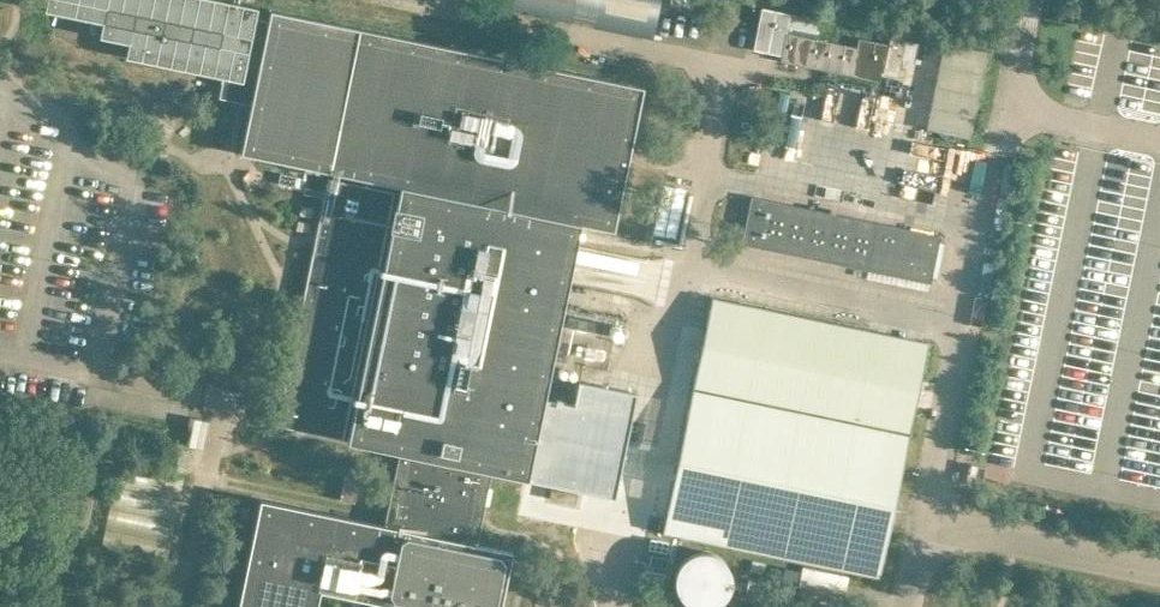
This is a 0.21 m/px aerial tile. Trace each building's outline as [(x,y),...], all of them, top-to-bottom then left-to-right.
[(45,10),(46,11),(103,22),(100,37),(129,43),(126,57),(169,66),(227,78),(226,80),(223,95),(237,98),(246,100),(250,100),(253,101),(242,153),(260,157),(296,164),(337,173),(336,181),(329,179),(278,424),(295,427),(343,437),(345,430),(352,432),(351,439),(401,450),(492,468),(527,475),(585,488),(616,494),(637,391),(580,380),(575,404),(543,397),(553,350),(570,264),(578,227),(579,224),(614,231),(629,161),(633,142),(644,87),(468,51),(307,18),(272,10),(270,19),(255,17),(257,8),(252,7),(235,3),(218,0),(47,0),(45,10)] [(657,34),(664,0),(514,0),(513,4),(657,34)] [(760,4),(751,53),(890,80),(898,42),(858,34),(856,43),(819,36),(823,16),(760,4)] [(970,130),(986,50),(944,42),(935,84),(959,88),(956,103),(934,99),(929,122),(970,130)] [(663,182),(652,232),(676,238),(687,187),(663,182)] [(752,197),(747,225),(743,242),(868,268),(877,223),(752,197)] [(877,223),(868,268),(928,281),(930,281),(931,276),(938,277),(945,243),(939,241),(940,236),(877,223)] [(693,391),(680,452),(675,476),(663,532),(880,576),(891,521),(896,497),(909,435),(928,341),(712,297),(693,391)] [(176,470),(188,472),(192,450),(180,448),(176,470)] [(388,515),(386,526),(475,544),(477,537),(481,520),(484,506),(492,468),(401,450),(397,469),(394,483),(390,506),(388,515)] [(345,475),(340,498),(354,501),(359,478),(345,475)] [(480,545),(475,544),(386,526),(262,500),(240,606),(314,606),(318,586),(420,606),(499,606),(511,552),(480,545)] [(732,564),(724,558),(714,555),(704,555),(694,559),(687,566),(682,574),(680,584),(681,594),(685,603),(689,606),(732,606),(737,601),(741,592),(741,582),(738,572),(732,564)] [(850,574),(803,563),(793,606),(843,606),(845,597),(850,574)]
